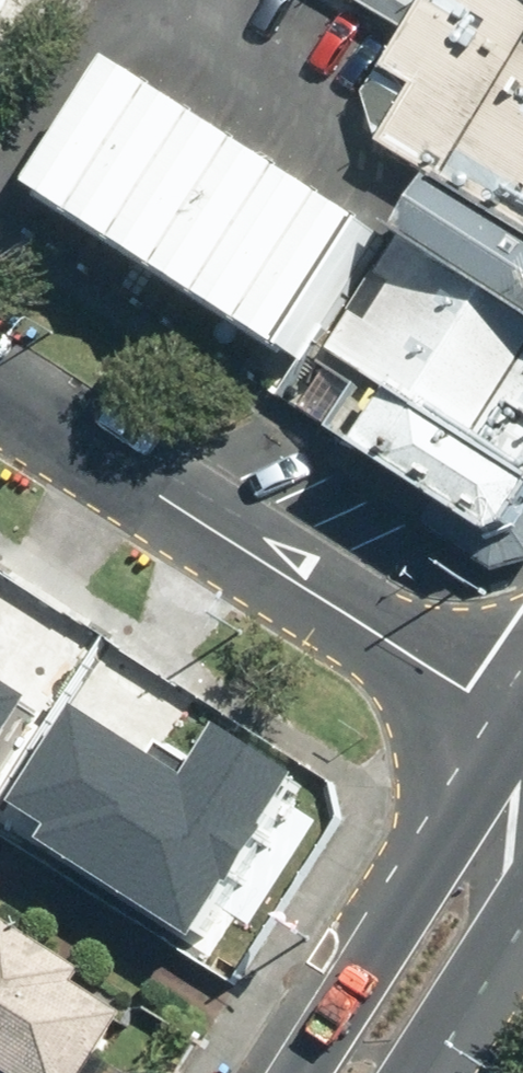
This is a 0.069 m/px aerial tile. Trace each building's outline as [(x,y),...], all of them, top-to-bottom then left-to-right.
[(19,0),(0,0),(0,30),(19,0)] [(522,228),(522,0),(368,0),(362,10),(422,43),(403,75),(432,92),(397,148),(449,181),(522,228)] [(308,360),(384,239),(129,81),(54,201),(308,360)] [(449,181),(408,243),(522,314),(522,228),(449,181)] [(321,355),(514,471),(522,455),(522,325),(409,256),(366,327),(345,314),(321,355)] [(386,398),(355,451),(506,543),(522,537),(522,479),(386,398)] [(22,694),(0,680),(0,729),(22,694)] [(30,839),(185,935),(288,769),(209,721),(177,773),(70,707),(9,806),(39,825),(30,839)] [(10,1072),(93,1072),(132,1014),(86,983),(92,974),(8,918),(0,929),(0,1066),(10,1072)]
